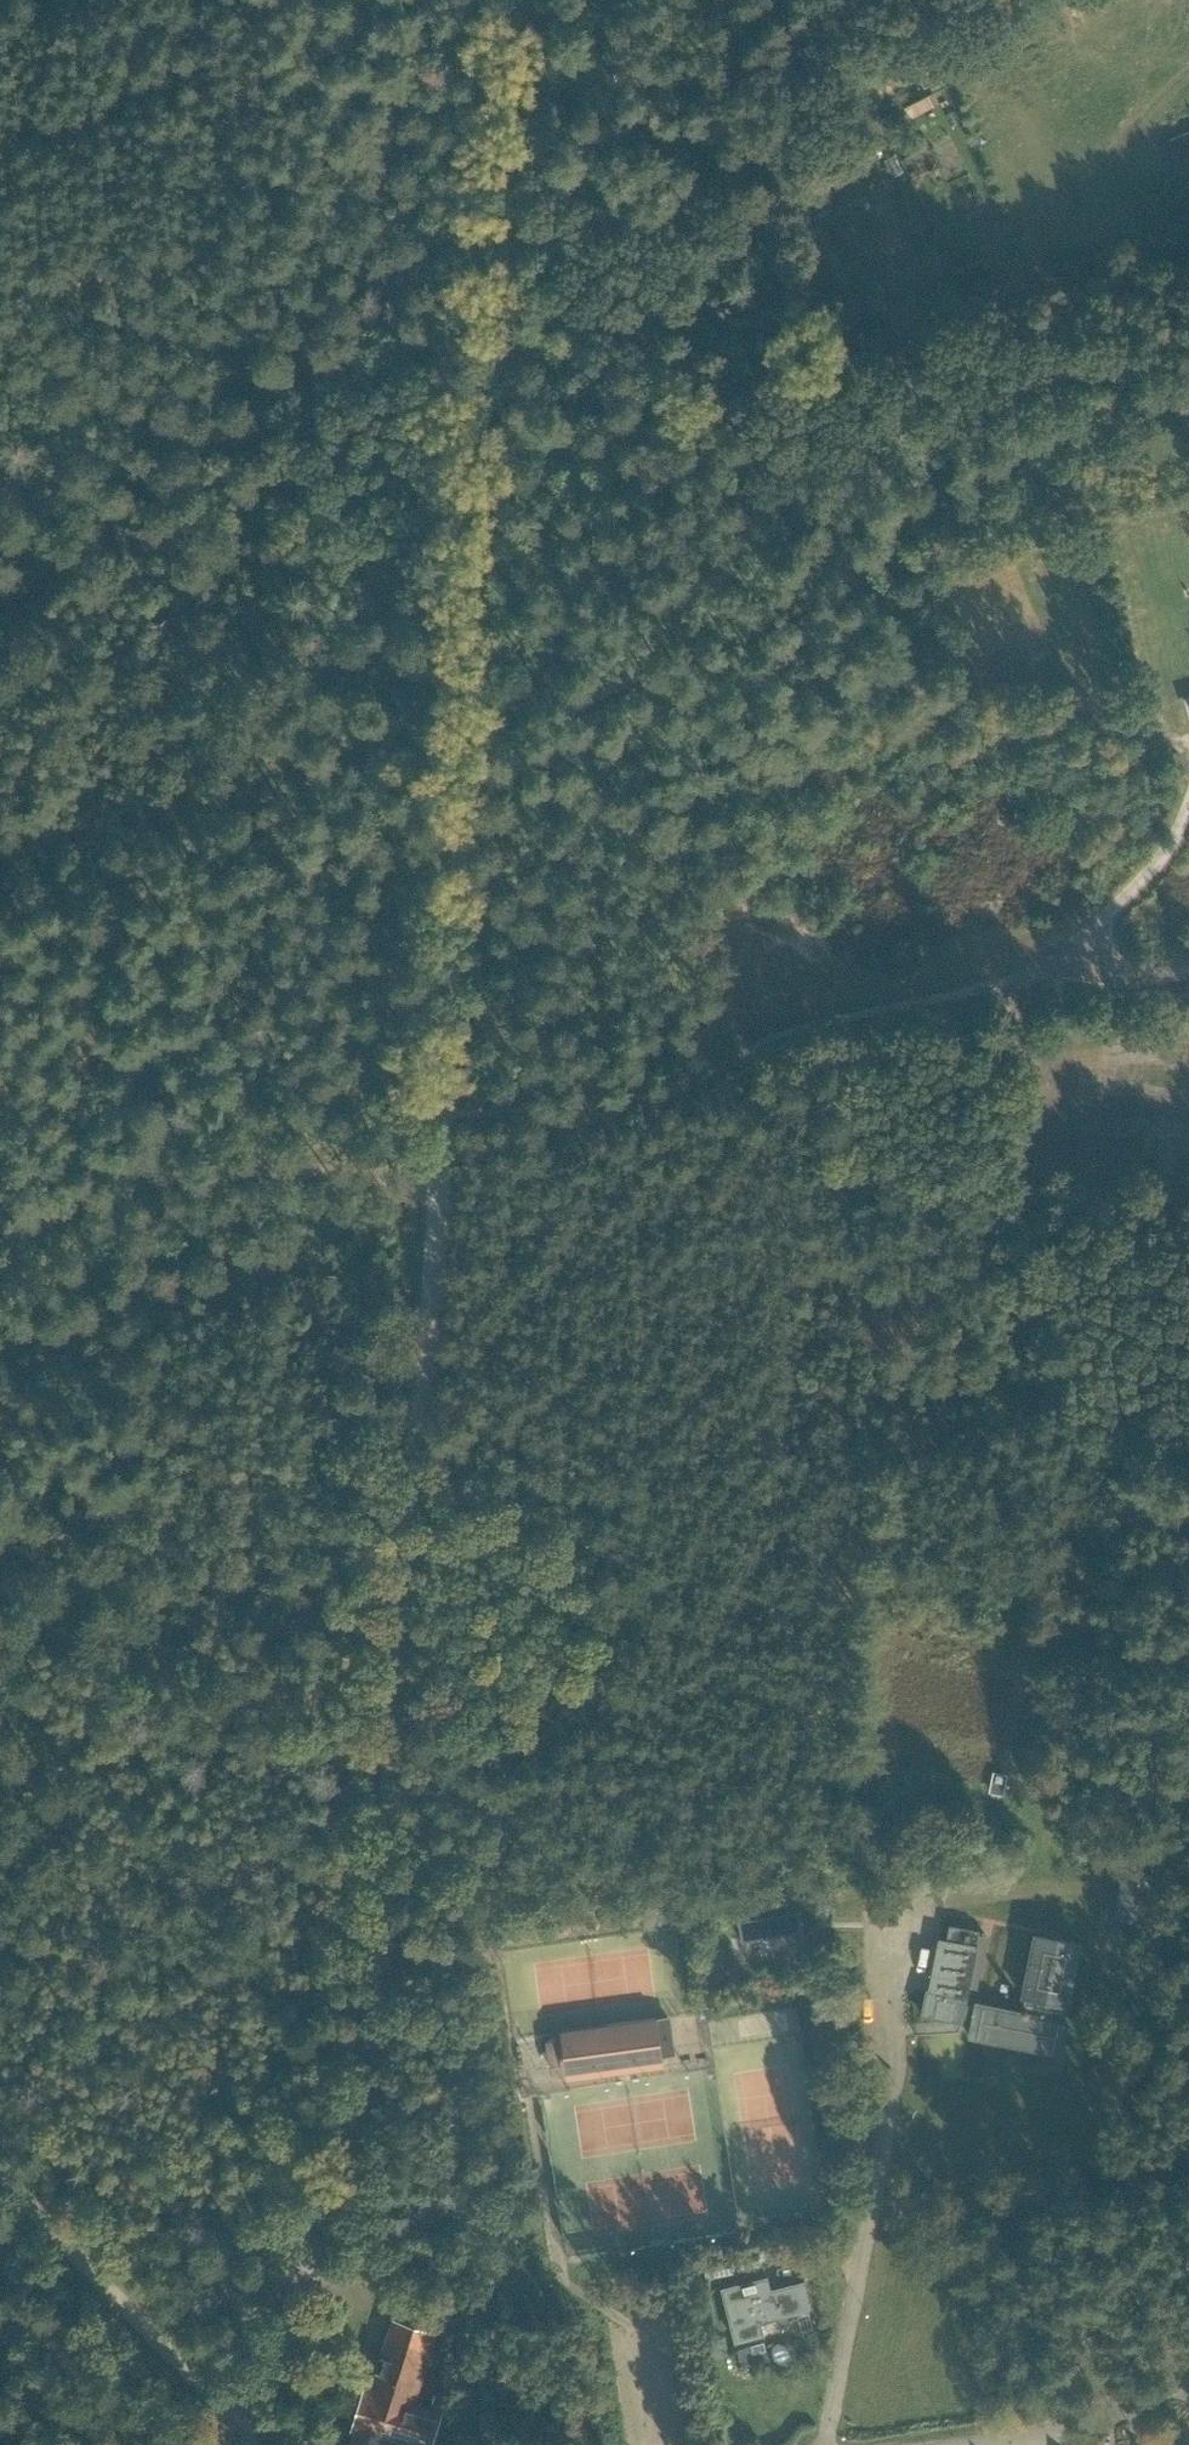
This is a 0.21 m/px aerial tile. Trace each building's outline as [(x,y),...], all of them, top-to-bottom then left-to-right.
[(916,112),(937,100),(931,89),(909,100),(916,112)] [(1006,1775),(995,1773),(991,1791),(1002,1793),(1006,1775)] [(800,1910),(739,1921),(742,1942),(803,1931),(800,1910)] [(927,1991),(923,2015),(961,2022),(962,2019),(973,2021),(970,2036),(1060,2055),(1067,2022),(1062,2021),(1066,2005),(1069,2005),(1081,1945),(1035,1936),(1023,1996),(1027,1997),(1023,2013),(976,2004),(976,2007),(965,2005),(969,1987),(978,1989),(989,1938),(981,1936),(981,1932),(950,1926),(947,1941),(939,1940),(929,1991),(927,1991)] [(656,2018),(562,2031),(567,2070),(661,2057),(656,2018)] [(558,2041),(547,2042),(550,2067),(561,2066),(558,2041)] [(736,2342),(763,2336),(760,2322),(813,2309),(806,2282),(769,2291),(766,2278),(723,2289),(736,2342)] [(390,2442),(391,2440),(406,2444),(431,2444),(441,2414),(413,2405),(435,2333),(394,2320),(383,2357),(388,2359),(383,2375),(378,2373),(372,2392),(365,2390),(353,2429),(358,2430),(353,2444),(385,2444),(390,2442)] [(763,2341),(736,2348),(741,2366),(767,2359),(763,2341)]
